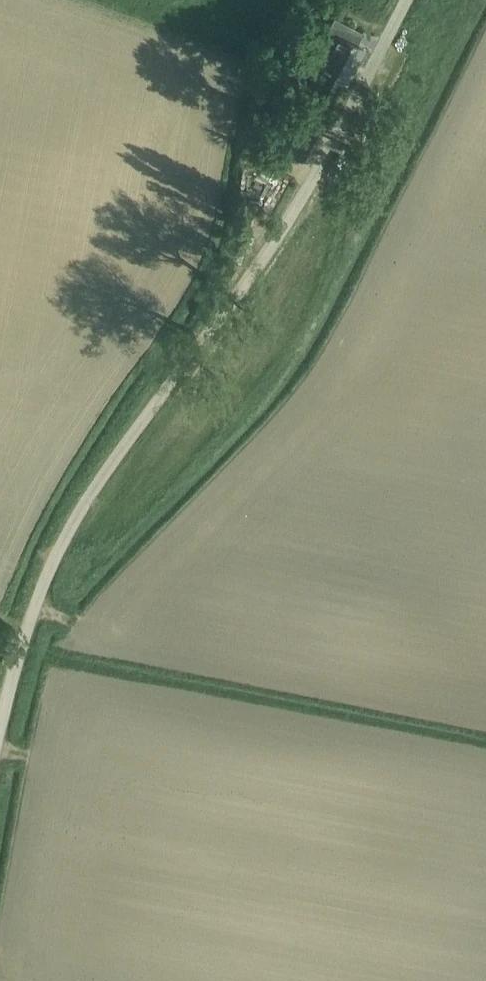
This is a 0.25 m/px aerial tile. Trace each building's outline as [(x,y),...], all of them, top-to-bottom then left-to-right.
[(345,79),(363,44),(329,27),(323,39),(317,36),(314,43),(327,52),(320,66),(345,79)]
